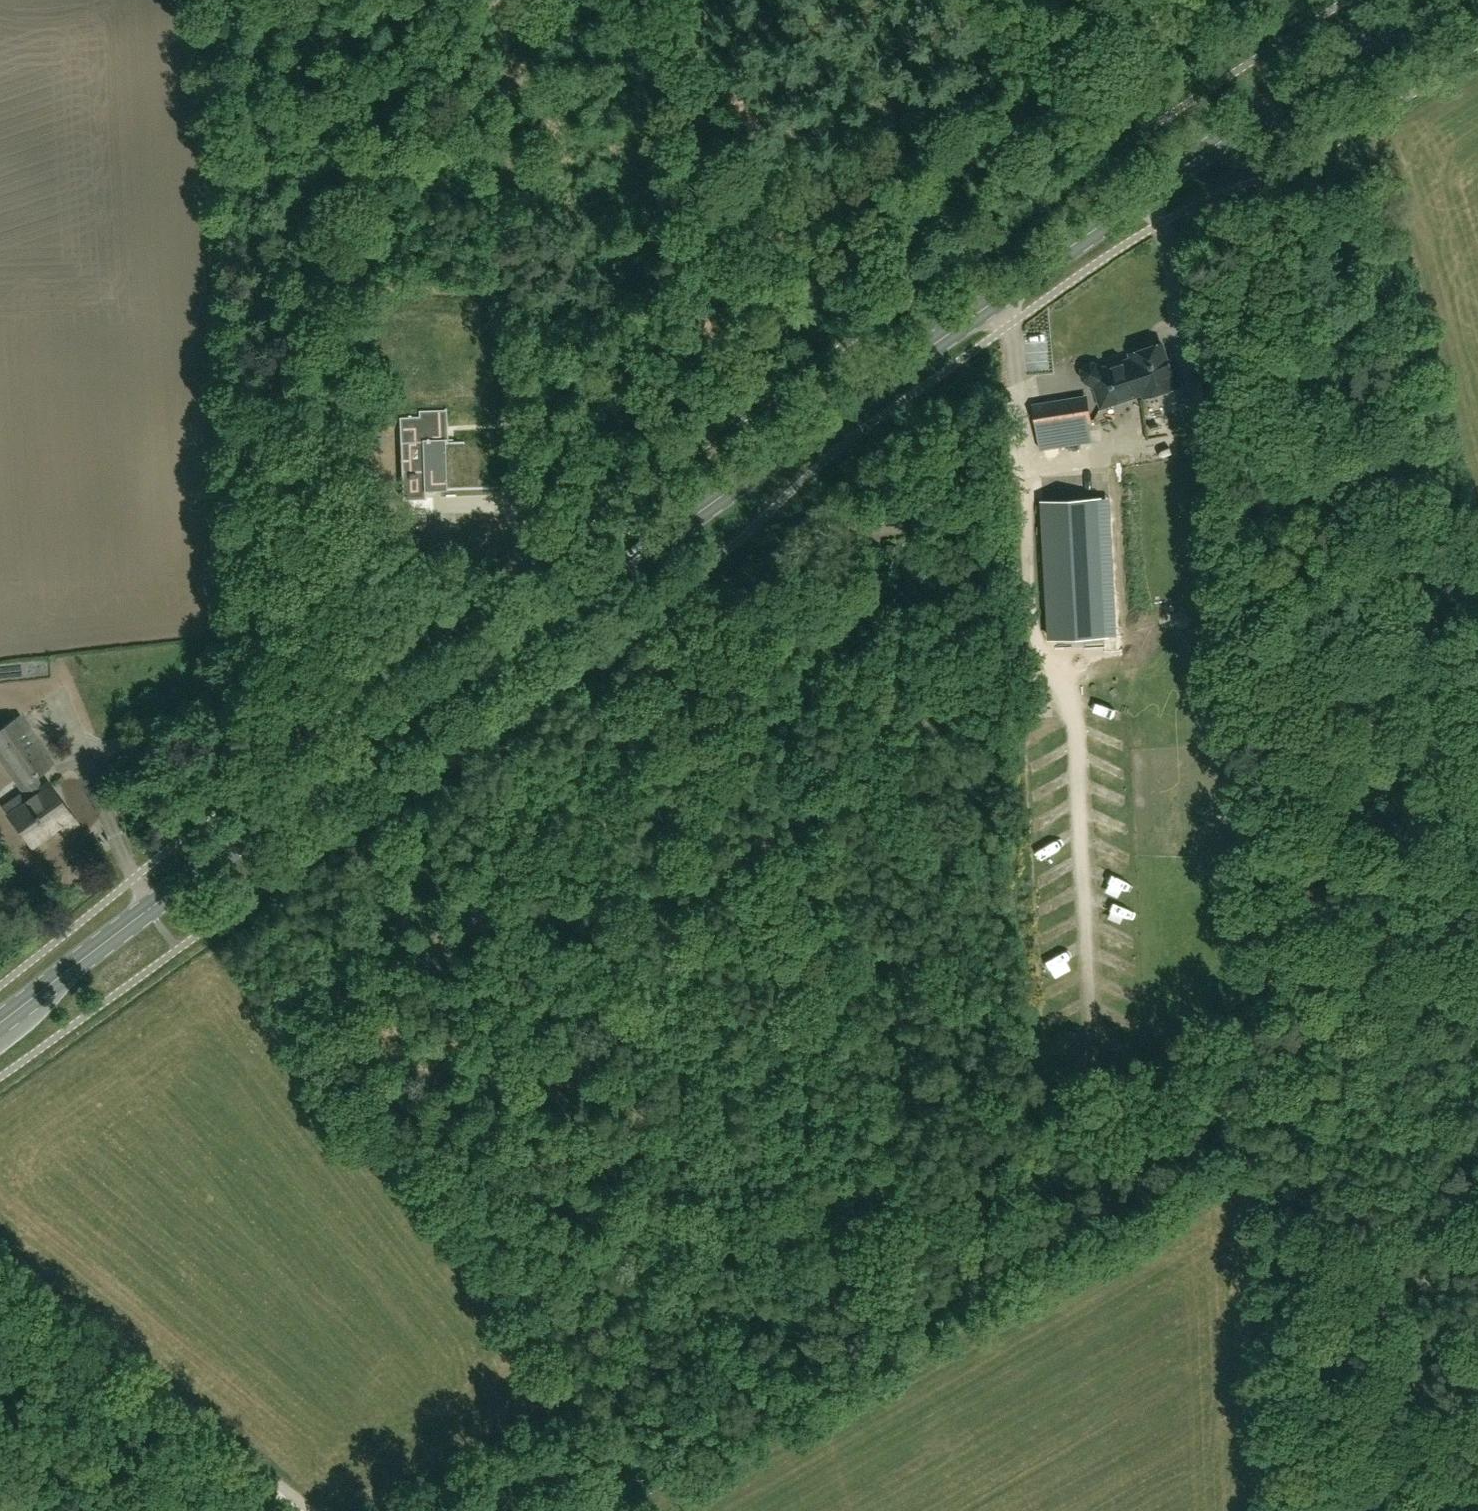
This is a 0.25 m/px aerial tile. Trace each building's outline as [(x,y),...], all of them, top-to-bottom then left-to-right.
[(1132,352),(1146,395),(1178,385),(1174,371),(1171,372),(1162,342),(1159,343),(1155,341),(1145,344),(1143,348),(1132,352)] [(1144,395),(1146,395),(1132,352),(1131,352),(1132,357),(1104,366),(1097,362),(1092,361),(1087,362),(1083,366),(1082,371),(1083,376),(1087,380),(1094,383),(1100,404),(1143,391),(1144,395)] [(1192,380),(1194,400),(1199,431),(1220,428),(1219,424),(1212,377),(1192,380)] [(1092,441),(1085,396),(1034,404),(1038,429),(1039,429),(1042,449),(1092,441)] [(401,443),(403,499),(425,498),(423,441),(448,440),(447,410),(420,411),(420,416),(400,417),(401,443)] [(1115,505),(1063,508),(1071,646),(1123,643),(1115,505)] [(1029,698),(1027,701),(1027,711),(1030,713),(1042,713),(1041,698),(1029,698)] [(71,815),(49,784),(43,789),(32,774),(51,762),(19,717),(0,731),(0,756),(22,786),(1,800),(32,843),(57,825),(62,833),(77,823),(71,815)]
